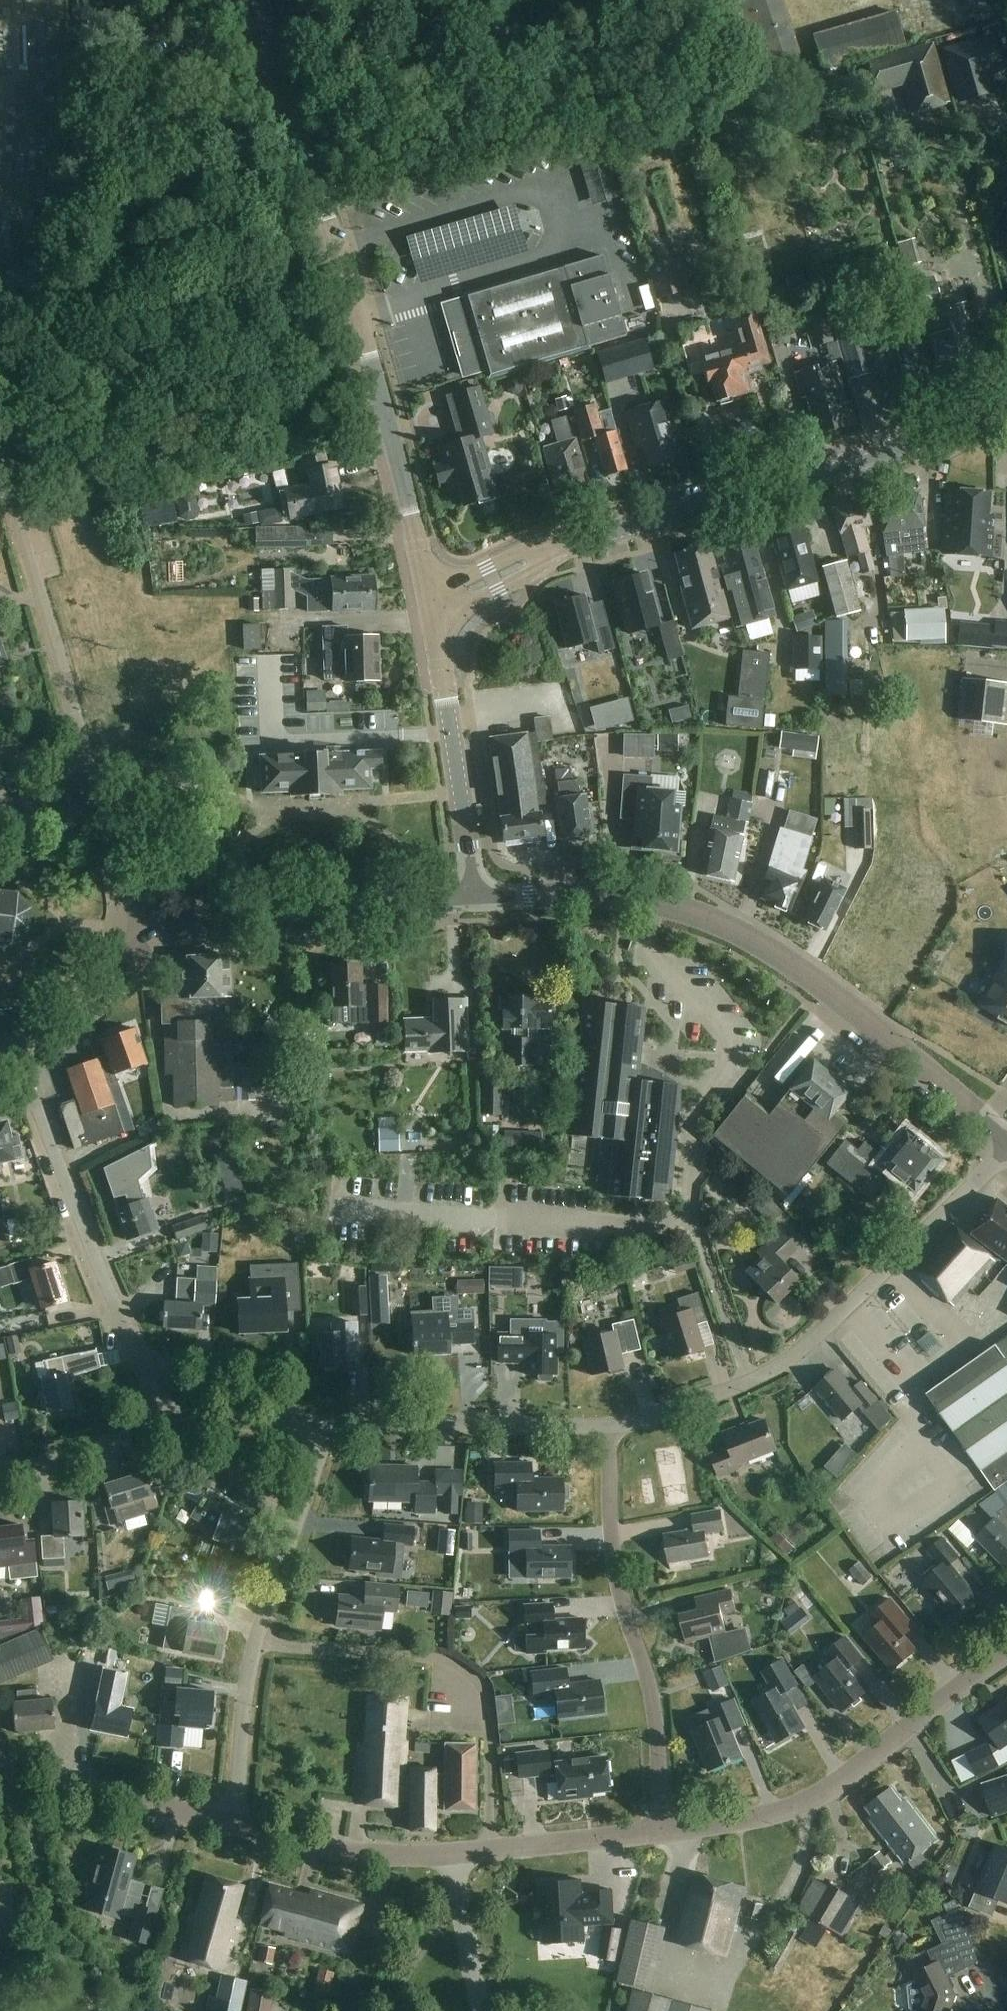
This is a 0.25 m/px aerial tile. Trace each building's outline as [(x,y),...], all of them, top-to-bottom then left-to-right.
[(753,21),(782,13),(778,0),(747,0),(753,21)] [(980,0),(965,0),(970,21),(984,17),(980,0)] [(994,37),(943,52),(958,102),(984,94),(978,74),(1003,67),(994,37)] [(952,103),(935,43),(868,61),(877,94),(904,87),(912,114),(952,103)] [(620,198),(603,139),(572,147),(578,165),(582,164),(593,206),(620,198)] [(908,267),(923,264),(916,239),(902,243),(908,267)] [(500,285),(495,287),(482,291),(466,295),(467,298),(443,305),(464,375),(488,368),(490,376),(539,361),(588,347),(591,346),(627,335),(603,255),(568,265),(564,266),(506,284),(500,285)] [(658,301),(688,292),(680,260),(649,269),(658,301)] [(790,290),(806,286),(803,275),(787,279),(790,290)] [(938,311),(935,303),(942,301),(936,278),(912,284),(936,368),(942,366),(947,385),(979,376),(968,340),(975,338),(965,303),(938,311)] [(838,325),(847,323),(840,302),(832,304),(838,325)] [(763,343),(758,324),(753,308),(733,315),(737,330),(684,346),(693,378),(705,375),(708,385),(712,384),(717,403),(720,402),(721,406),(733,402),(732,398),(734,398),(734,397),(750,392),(744,370),(770,362),(764,342),(763,343)] [(826,310),(804,316),(812,347),(834,341),(826,310)] [(858,333),(837,338),(845,367),(846,373),(867,367),(858,333)] [(897,412),(922,404),(934,401),(935,401),(931,388),(924,366),(929,365),(928,361),(927,359),(920,335),(916,337),(914,337),(900,341),(899,341),(904,358),(906,359),(908,360),(909,361),(910,361),(906,362),(905,363),(901,364),(889,368),(884,369),(886,375),(897,412)] [(646,340),(622,347),(631,377),(655,370),(646,340)] [(848,403),(836,362),(795,373),(802,399),(808,398),(818,435),(857,424),(851,402),(848,403)] [(506,385),(506,392),(511,396),(517,396),(522,391),(522,385),(517,380),(511,380),(506,385)] [(497,496),(480,437),(493,433),(480,388),(454,395),(467,440),(439,448),(443,464),(440,465),(437,468),(436,473),(437,477),(441,481),(445,482),(448,481),(449,485),(456,483),(463,505),(497,496)] [(560,412),(572,408),(569,396),(557,399),(560,412)] [(681,458),(665,401),(625,412),(636,449),(642,447),(648,467),(681,458)] [(601,423),(595,404),(574,411),(584,441),(594,438),(605,475),(625,470),(610,420),(601,423)] [(556,490),(587,481),(569,417),(552,422),(558,444),(544,448),(556,490)] [(291,519),(316,514),(343,508),(334,465),(307,471),(310,485),(286,490),(291,519)] [(991,558),(994,517),(988,516),(989,493),(947,490),(943,554),(991,558)] [(199,510),(196,497),(190,492),(182,494),(177,501),(180,514),(187,518),(194,516),(199,510)] [(919,494),(878,500),(883,534),(884,534),(890,576),(906,574),(903,555),(926,552),(923,529),(924,529),(919,494)] [(875,573),(863,528),(871,526),(864,502),(834,511),(841,534),(842,534),(848,558),(860,555),(866,576),(875,573)] [(246,526),(259,523),(257,512),(244,515),(246,526)] [(787,591),(819,583),(801,520),(769,529),(787,591)] [(258,549),(324,548),(323,527),(257,528),(258,549)] [(738,629),(776,618),(752,533),(721,542),(728,566),(721,568),(738,629)] [(166,584),(176,585),(183,536),(173,534),(166,584)] [(718,582),(708,546),(676,555),(682,580),(679,581),(693,630),(733,619),(722,581),(718,582)] [(839,619),(861,613),(846,562),(824,568),(839,619)] [(273,570),(263,570),(263,592),(294,591),(296,592),(298,593),(306,597),(306,598),(376,595),(375,578),(331,579),(331,581),(311,582),(293,574),(296,574),(296,569),(273,570)] [(625,628),(629,627),(641,623),(643,623),(650,621),(658,619),(646,576),(644,569),(636,571),(629,573),(628,573),(615,577),(612,578),(614,585),(625,628)] [(296,610),(296,592),(294,591),(263,592),(263,610),(296,610)] [(376,595),(306,598),(307,613),(333,611),(333,613),(376,611),(376,595)] [(585,595),(555,603),(567,648),(595,640),(599,653),(615,648),(606,618),(592,622),(585,595)] [(250,610),(260,610),(259,598),(249,599),(250,610)] [(993,604),(989,626),(1001,627),(1004,606),(993,604)] [(898,612),(890,612),(895,642),(907,642),(907,643),(946,641),(944,610),(905,612),(905,614),(898,612)] [(792,618),(797,632),(818,625),(814,611),(792,618)] [(831,623),(826,623),(825,694),(847,694),(848,623),(831,623)] [(243,649),(259,648),(259,625),(243,626),(243,649)] [(667,629),(661,631),(667,654),(673,652),(681,650),(675,627),(667,629)] [(346,683),(379,682),(378,638),(347,639),(347,628),(322,629),(324,680),(346,679),(346,683)] [(958,659),(1006,657),(1006,628),(957,630),(958,659)] [(822,637),(803,637),(800,637),(796,637),(796,667),(806,667),(822,667),(822,637)] [(760,731),(768,656),(743,653),(738,700),(728,699),(725,728),(760,731)] [(965,680),(960,722),(1006,727),(1006,684),(965,680)] [(884,697),(884,683),(866,683),(866,697),(884,697)] [(325,693),(306,693),(307,713),(325,712),(325,693)] [(585,709),(591,737),(615,732),(609,704),(585,709)] [(535,734),(490,740),(501,819),(500,819),(503,843),(542,837),(539,814),(537,815),(536,807),(538,807),(544,806),(541,784),(541,783),(540,775),(537,751),(535,734)] [(655,760),(655,736),(625,736),(624,759),(655,760)] [(781,737),(779,752),(793,754),(795,739),(781,737)] [(383,768),(382,751),(325,754),(325,753),(305,754),(305,755),(260,757),(261,765),(252,765),(253,788),(262,788),(262,794),(292,792),(292,798),(342,795),(342,790),(371,788),(370,785),(378,784),(378,768),(383,768)] [(556,784),(557,784),(572,782),(570,770),(554,773),(556,784)] [(761,775),(761,806),(773,806),(773,775),(761,775)] [(686,794),(671,792),(649,791),(650,780),(624,778),(621,819),(636,820),(635,840),(645,841),(644,851),(677,853),(680,808),(685,808),(686,794)] [(580,796),(577,781),(557,784),(560,799),(556,799),(561,839),(579,837),(584,839),(589,836),(591,835),(585,795),(580,796)] [(749,823),(753,803),(732,799),(728,819),(713,816),(711,830),(710,830),(700,876),(733,882),(743,836),(742,836),(745,822),(749,823)] [(858,851),(872,851),(871,810),(873,810),(873,799),(857,799),(858,851)] [(789,912),(805,874),(802,873),(812,841),(780,831),(770,863),(784,867),(781,874),(769,869),(763,885),(767,886),(761,900),(775,906),(774,909),(785,914),(786,911),(789,912)] [(804,922),(825,933),(845,891),(824,880),(819,892),(814,892),(810,901),(812,905),(804,922)] [(9,941),(10,943),(11,945),(14,944),(13,942),(15,941),(26,931),(27,931),(28,932),(30,929),(27,927),(29,912),(32,911),(30,907),(28,909),(18,896),(20,892),(17,890),(14,893),(0,892),(0,940),(9,941)] [(216,1072),(214,998),(231,997),(230,956),(179,958),(180,997),(162,998),(163,1024),(165,1024),(167,1076),(174,1075),(175,1107),(218,1106),(217,1102),(231,1102),(230,1072),(216,1072)] [(359,988),(359,966),(331,967),(332,1008),(351,1007),(352,1024),(387,1023),(385,987),(359,988)] [(1003,981),(987,1007),(1000,1015),(998,1019),(1006,1024),(1006,974),(1003,981)] [(542,1000),(542,998),(510,998),(510,1012),(503,1012),(503,1030),(513,1030),(513,1040),(510,1040),(510,1067),(532,1067),(532,1034),(530,1034),(530,1030),(538,1030),(538,1025),(551,1025),(551,1013),(555,1013),(555,1002),(550,1002),(550,1000),(542,1000)] [(467,1035),(466,1000),(433,1001),(434,1020),(405,1021),(406,1052),(430,1052),(430,1054),(467,1052),(468,1060),(480,1059),(479,1035),(467,1035)] [(611,1006),(583,1003),(570,1137),(614,1141),(609,1197),(668,1202),(680,1087),(660,1085),(652,1085),(653,1081),(638,1073),(639,1065),(638,1065),(643,1009),(611,1006)] [(108,1061),(113,1075),(145,1065),(133,1030),(101,1040),(107,1056),(103,1058),(104,1063),(108,1061)] [(132,1131),(113,1075),(108,1061),(104,1063),(103,1058),(65,1070),(76,1103),(61,1108),(75,1150),(132,1131)] [(848,1123),(835,1112),(850,1093),(813,1062),(771,1114),(747,1094),(709,1141),(784,1202),(848,1123)] [(242,1100),(256,1100),(255,1068),(241,1069),(242,1100)] [(502,1115),(503,1078),(484,1078),(484,1115),(502,1115)] [(398,1153),(397,1118),(377,1119),(378,1153),(398,1153)] [(6,1123),(0,1124),(0,1169),(2,1169),(0,1163),(21,1158),(16,1137),(9,1138),(6,1123)] [(941,1159),(906,1131),(884,1159),(864,1143),(858,1151),(845,1141),(826,1165),(870,1200),(884,1182),(893,1189),(900,1181),(914,1192),(941,1159)] [(542,1148),(543,1136),(504,1135),(504,1147),(542,1148)] [(144,1200),(139,1180),(153,1168),(150,1146),(158,1143),(157,1142),(104,1168),(114,1198),(115,1202),(117,1202),(116,1198),(126,1196),(129,1206),(116,1210),(127,1241),(159,1230),(148,1199),(144,1200)] [(772,1224),(783,1212),(767,1195),(755,1206),(772,1224)] [(998,1201),(969,1239),(953,1225),(913,1269),(955,1307),(997,1255),(1006,1263),(1006,1208),(998,1201)] [(6,1247),(9,1246),(0,1207),(0,1248),(6,1247)] [(176,1241),(206,1231),(202,1217),(172,1227),(176,1241)] [(776,1303),(798,1281),(782,1264),(799,1247),(782,1229),(764,1246),(768,1251),(746,1272),(776,1303)] [(202,1232),(201,1247),(217,1248),(218,1233),(202,1232)] [(6,1247),(0,1248),(0,1257),(8,1255),(6,1247)] [(31,1259),(0,1268),(0,1287),(32,1277),(41,1308),(66,1300),(55,1263),(34,1269),(31,1259)] [(298,1263),(281,1264),(250,1265),(251,1281),(250,1281),(250,1295),(251,1300),(243,1300),(244,1307),(244,1313),(238,1314),(239,1333),(244,1332),(244,1336),(259,1336),(259,1333),(259,1332),(274,1331),(278,1331),(277,1314),(285,1314),(285,1311),(284,1285),(299,1284),(299,1279),(298,1263)] [(490,1267),(490,1286),(506,1287),(506,1284),(506,1270),(506,1267),(490,1267)] [(215,1307),(216,1283),(195,1282),(196,1279),(176,1278),(175,1303),(163,1302),(161,1328),(200,1331),(201,1306),(215,1307)] [(351,1317),(367,1317),(365,1287),(350,1288),(351,1317)] [(23,1306),(33,1304),(31,1288),(21,1289),(23,1306)] [(673,1358),(702,1349),(694,1325),(707,1321),(697,1292),(677,1299),(681,1313),(661,1320),(673,1358)] [(448,1324),(448,1313),(413,1315),(415,1356),(449,1355),(449,1345),(474,1344),(473,1318),(457,1318),(457,1323),(448,1324)] [(565,1322),(546,1321),(546,1320),(510,1319),(510,1334),(498,1334),(498,1362),(526,1362),(526,1374),(538,1374),(539,1378),(541,1381),(550,1382),(553,1379),(553,1375),(556,1375),(556,1353),(564,1353),(565,1322)] [(624,1371),(620,1354),(640,1349),(633,1320),(612,1325),(614,1332),(582,1339),(591,1374),(610,1370),(611,1374),(624,1371)] [(314,1359),(321,1359),(321,1369),(345,1368),(345,1360),(357,1359),(356,1323),(330,1324),(330,1333),(313,1334),(314,1359)] [(17,1335),(6,1338),(10,1354),(20,1352),(17,1335)] [(927,1395),(981,1471),(996,1491),(1006,1483),(1006,1339),(927,1395)] [(932,1341),(918,1348),(927,1366),(941,1359),(932,1341)] [(43,1391),(38,1392),(43,1413),(48,1412),(48,1413),(72,1408),(66,1378),(100,1368),(96,1350),(42,1361),(45,1377),(41,1378),(43,1391)] [(862,1382),(853,1390),(837,1370),(817,1387),(844,1420),(861,1405),(881,1428),(893,1418),(862,1382)] [(5,1421),(19,1418),(16,1402),(2,1405),(5,1421)] [(777,1450),(765,1420),(740,1430),(739,1427),(724,1433),(730,1448),(711,1455),(720,1476),(739,1468),(738,1465),(777,1450)] [(531,1478),(531,1463),(495,1463),(495,1486),(516,1486),(517,1511),(562,1510),(562,1500),(565,1500),(569,1496),(568,1487),(565,1484),(562,1484),(562,1478),(531,1478)] [(434,1513),(435,1483),(417,1482),(417,1466),(370,1466),(369,1501),(415,1502),(415,1513),(434,1513)] [(147,1473),(104,1486),(110,1506),(105,1508),(110,1524),(147,1513),(147,1511),(158,1507),(154,1494),(147,1473)] [(981,1504),(995,1519),(1003,1512),(1006,1509),(1006,1487),(997,1493),(981,1504)] [(198,1507),(192,1518),(215,1531),(211,1540),(216,1542),(202,1583),(236,1595),(241,1580),(224,1574),(233,1548),(252,1555),(261,1529),(246,1523),(250,1512),(208,1489),(198,1507)] [(458,1514),(458,1494),(444,1494),(444,1514),(458,1514)] [(42,1559),(62,1558),(63,1558),(62,1537),(82,1536),(80,1502),(52,1503),(54,1536),(41,1537),(42,1559)] [(483,1523),(483,1502),(468,1502),(468,1523),(483,1523)] [(670,1563),(710,1556),(706,1534),(724,1531),(721,1510),(693,1515),(696,1530),(665,1535),(670,1563)] [(1003,1512),(976,1538),(1006,1569),(1006,1516),(1003,1512)] [(20,1524),(0,1527),(0,1567),(8,1566),(10,1579),(36,1576),(32,1542),(22,1543),(20,1524)] [(352,1537),(349,1569),(376,1572),(375,1577),(401,1580),(404,1545),(412,1546),(414,1527),(386,1524),(384,1540),(352,1537)] [(441,1529),(440,1541),(455,1542),(456,1531),(441,1529)] [(539,1546),(539,1530),(509,1531),(509,1553),(526,1552),(527,1578),(570,1577),(570,1546),(539,1546)] [(776,1530),(770,1537),(788,1554),(794,1547),(776,1530)] [(464,1550),(473,1550),(473,1533),(463,1534),(464,1550)] [(954,1619),(978,1599),(950,1565),(959,1557),(943,1538),(928,1551),(941,1567),(923,1582),(954,1619)] [(62,1558),(42,1559),(42,1567),(63,1566),(62,1558)] [(865,1587),(874,1578),(861,1562),(851,1571),(865,1587)] [(517,1588),(526,1587),(524,1563),(516,1564),(517,1588)] [(103,1578),(107,1591),(120,1587),(118,1581),(117,1575),(103,1578)] [(396,1611),(398,1587),(366,1584),(364,1598),(339,1596),(336,1626),(380,1630),(382,1610),(396,1611)] [(707,1609),(680,1615),(687,1642),(710,1637),(716,1662),(752,1650),(747,1628),(727,1633),(723,1615),(736,1611),(731,1590),(704,1597),(707,1609)] [(208,1606),(211,1594),(202,1592),(199,1604),(208,1606)] [(452,1616),(453,1593),(434,1592),(433,1615),(452,1616)] [(22,1599),(25,1618),(26,1628),(45,1626),(40,1596),(22,1599)] [(893,1670),(916,1651),(904,1636),(915,1627),(891,1599),(870,1616),(878,1625),(865,1637),(893,1670)] [(553,1620),(552,1604),(524,1605),(525,1625),(527,1625),(528,1636),(526,1636),(527,1654),(546,1653),(546,1650),(584,1648),(582,1618),(553,1620)] [(458,1618),(472,1617),(471,1606),(457,1607),(458,1618)] [(218,1659),(224,1629),(190,1623),(192,1612),(170,1607),(162,1649),(218,1659)] [(801,1624),(810,1618),(801,1607),(793,1614),(801,1624)] [(52,1661),(39,1631),(0,1648),(0,1683),(52,1661)] [(843,1712),(870,1689),(852,1668),(863,1659),(846,1637),(827,1652),(835,1662),(815,1678),(843,1712)] [(777,1742),(805,1726),(785,1691),(797,1684),(783,1660),(763,1672),(774,1691),(755,1703),(777,1742)] [(722,1667),(707,1673),(713,1691),(729,1685),(722,1667)] [(164,1668),(163,1683),(180,1684),(182,1669),(164,1668)] [(568,1684),(566,1668),(531,1672),(533,1695),(555,1692),(558,1718),(603,1712),(600,1680),(568,1684)] [(94,1717),(91,1731),(125,1737),(126,1733),(130,1710),(128,1709),(119,1708),(117,1707),(121,1689),(123,1675),(106,1672),(103,1671),(96,1703),(94,1717)] [(37,1701),(36,1689),(16,1691),(17,1703),(12,1703),(15,1733),(54,1729),(51,1700),(37,1701)] [(209,1726),(210,1717),(212,1692),(176,1689),(174,1713),(170,1713),(169,1725),(158,1724),(157,1746),(182,1748),(183,1728),(204,1730),(205,1725),(209,1726)] [(514,1725),(510,1697),(493,1699),(497,1727),(514,1725)] [(405,1768),(407,1741),(404,1740),(407,1700),(370,1698),(367,1747),(360,1746),(356,1804),(402,1807),(402,1802),(410,1802),(410,1831),(434,1831),(435,1805),(444,1805),(444,1810),(475,1811),(476,1744),(445,1744),(445,1773),(435,1772),(435,1768),(411,1768),(411,1774),(405,1775),(405,1768)] [(710,1771),(742,1757),(732,1731),(745,1725),(734,1700),(712,1709),(716,1720),(693,1730),(710,1771)] [(1006,1746),(1006,1700),(979,1719),(996,1743),(990,1747),(989,1745),(967,1755),(977,1777),(999,1767),(993,1755),(1001,1750),(1006,1746)] [(54,1744),(54,1732),(34,1732),(34,1744),(54,1744)] [(548,1763),(547,1750),(516,1754),(519,1778),(556,1773),(559,1800),(582,1797),(582,1794),(609,1791),(606,1756),(548,1763)] [(505,1774),(516,1773),(515,1759),(504,1760),(505,1774)] [(967,1762),(952,1767),(960,1792),(976,1787),(967,1762)] [(1006,1813),(1006,1776),(983,1785),(994,1818),(1006,1813)] [(910,1813),(891,1788),(866,1808),(873,1817),(868,1820),(904,1866),(938,1840),(915,1810),(910,1813)] [(87,1887),(82,1906),(120,1916),(122,1910),(134,1913),(131,1927),(128,1940),(148,1945),(151,1932),(157,1908),(138,1903),(143,1883),(128,1880),(129,1876),(135,1852),(98,1843),(89,1877),(83,1881),(87,1887)] [(997,1845),(971,1907),(993,1916),(1000,1900),(1006,1903),(1006,1849),(997,1845)] [(881,1874),(892,1866),(883,1852),(871,1861),(881,1874)] [(739,1908),(745,1887),(697,1874),(691,1895),(689,1895),(676,1944),(728,1958),(741,1909),(739,1908)] [(233,1920),(243,1885),(208,1875),(196,1915),(188,1912),(176,1957),(225,1973),(240,1921),(233,1920)] [(542,1942),(584,1940),(583,1925),(613,1924),(612,1890),(582,1891),(581,1879),(540,1881),(541,1903),(548,1902),(549,1920),(542,1921),(542,1942)] [(825,1885),(806,1916),(841,1937),(860,1905),(861,1902),(826,1882),(825,1885)] [(309,1894),(270,1885),(259,1926),(284,1933),(283,1937),(297,1941),(297,1942),(349,1956),(363,1905),(310,1889),(309,1894)] [(955,1900),(944,1906),(948,1915),(962,1908),(963,1908),(959,1904),(957,1905),(955,1900)] [(758,1922),(763,1907),(750,1903),(746,1918),(758,1922)] [(956,1995),(947,1978),(979,1962),(963,1908),(962,1908),(942,1918),(954,1943),(934,1953),(939,1962),(914,1974),(918,1982),(908,1987),(911,2009),(917,2010),(950,2010),(956,1995)] [(754,1964),(758,1926),(737,1923),(733,1962),(754,1964)] [(599,1958),(619,1961),(624,1929),(605,1926),(599,1958)] [(883,1926),(878,1934),(887,1939),(892,1931),(883,1926)] [(258,1962),(271,1964),(274,1948),(261,1945),(258,1962)] [(126,1986),(134,1981),(127,1968),(118,1973),(126,1986)] [(320,1980),(316,1999),(330,2002),(334,1983),(320,1980)] [(274,1993),(251,1989),(248,2010),(271,2010),(274,1993)] [(714,2010),(635,1990),(629,2010),(714,2010)] [(242,2007),(216,2001),(213,2010),(241,2010),(242,2007)]
